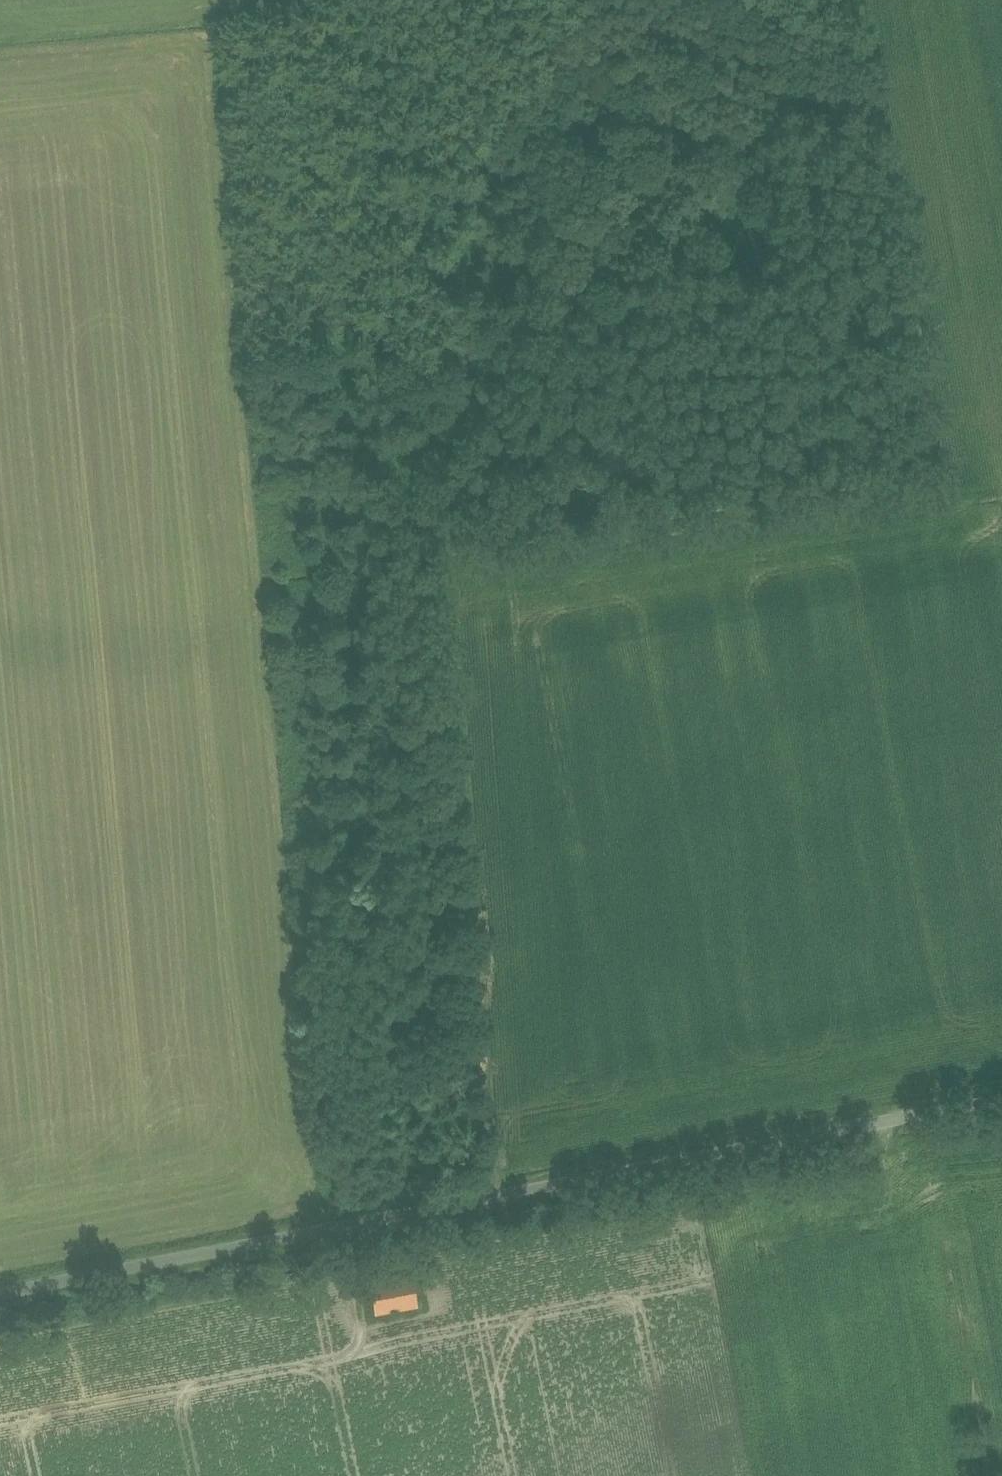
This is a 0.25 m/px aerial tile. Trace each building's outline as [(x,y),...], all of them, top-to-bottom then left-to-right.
[(373,1318),(417,1315),(416,1302),(372,1305),(373,1318)]
